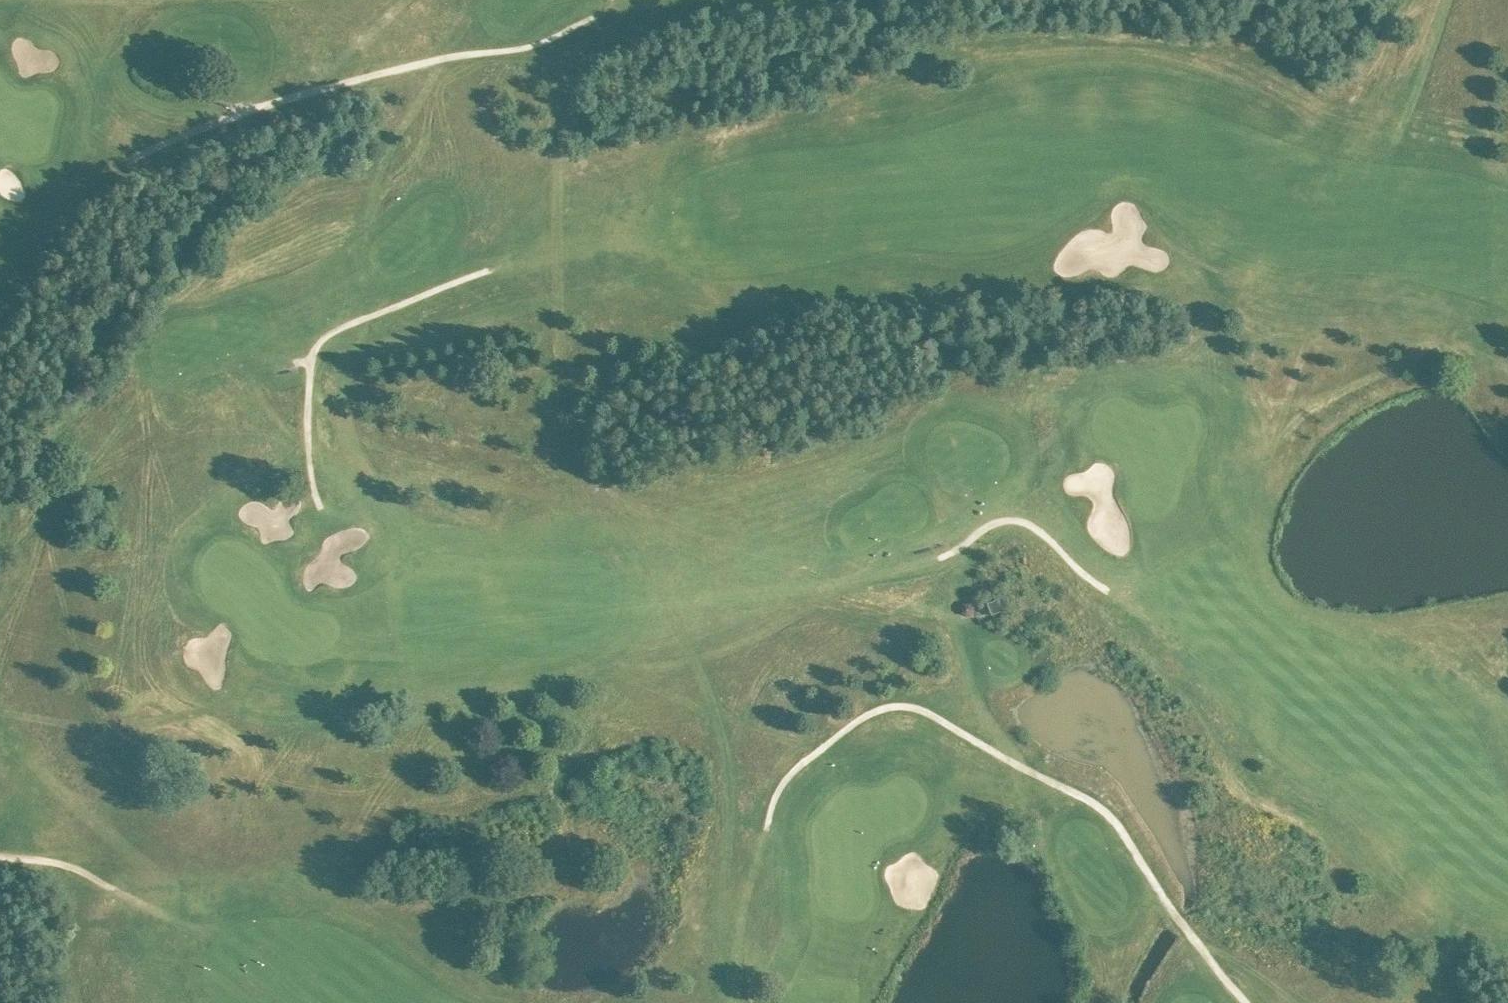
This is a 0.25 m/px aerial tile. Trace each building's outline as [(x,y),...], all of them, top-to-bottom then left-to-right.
[(997,599),(986,603),(991,615),(1002,610),(997,599)] [(964,603),(960,607),(961,613),(965,616),(970,616),(974,612),(973,607),(969,603),(964,603)]
